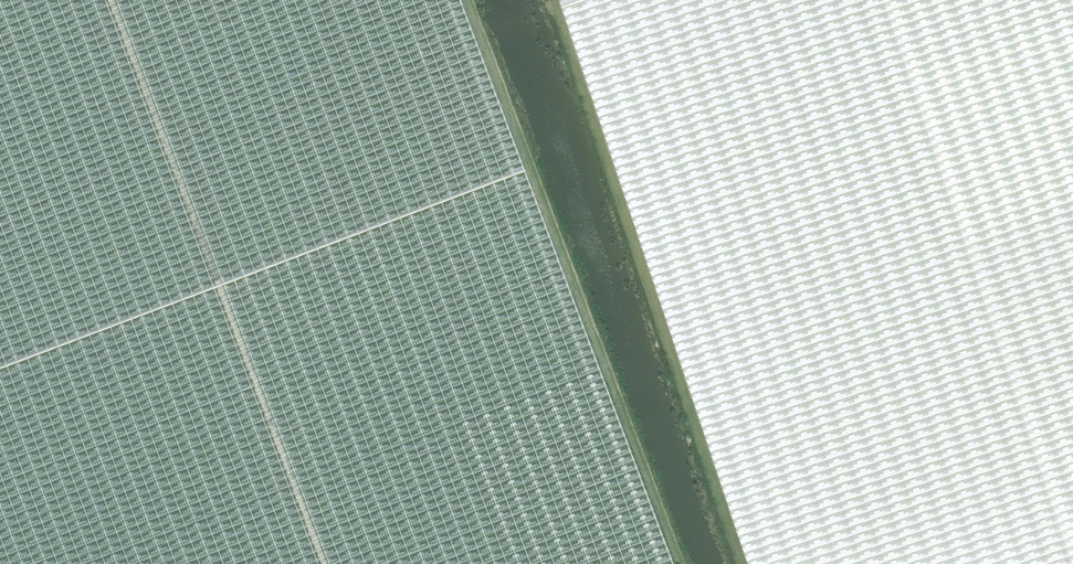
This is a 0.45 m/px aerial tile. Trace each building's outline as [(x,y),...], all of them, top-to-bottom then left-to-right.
[(525,169),(461,0),(0,0),(0,366),(525,169)] [(748,563),(1068,563),(1069,563),(1072,563),(1072,0),(560,0),(748,563)] [(0,366),(0,563),(674,563),(525,169),(0,366)]
